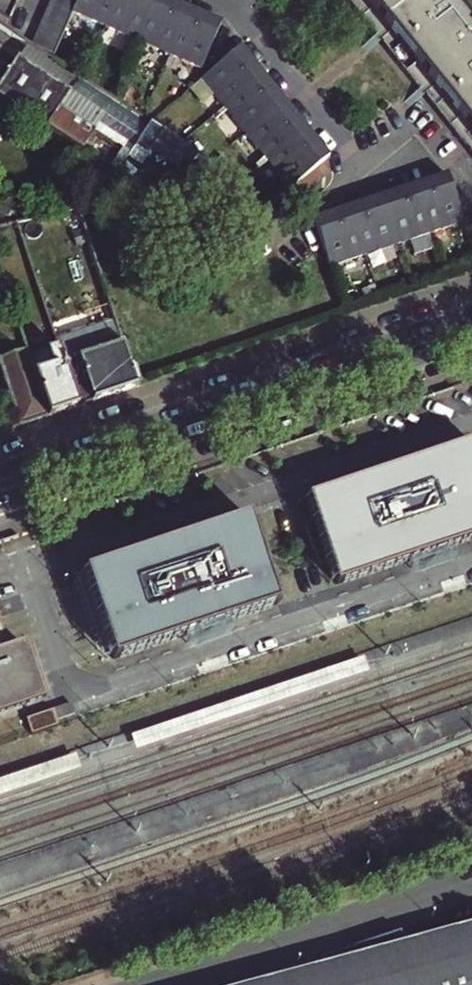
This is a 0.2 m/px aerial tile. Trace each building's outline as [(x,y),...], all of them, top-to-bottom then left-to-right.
[(5,31),(18,0),(0,0),(0,27),(5,31)] [(31,48),(50,60),(72,12),(202,69),(221,23),(169,0),(51,0),(31,48)] [(471,154),(471,29),(469,26),(471,24),(471,22),(455,0),(348,0),(471,154)] [(0,47),(0,99),(136,185),(207,163),(50,60),(31,48),(27,45),(18,59),(0,47)] [(242,49),(203,80),(290,189),(329,157),(242,49)] [(445,177),(314,223),(331,269),(463,222),(445,177)] [(107,302),(100,305),(111,336),(119,333),(107,302)] [(122,346),(65,366),(79,408),(136,387),(132,375),(122,346)] [(20,427),(49,417),(35,375),(27,350),(0,359),(0,364),(20,427)] [(65,366),(35,375),(49,417),(79,408),(65,366)] [(307,499),(336,586),(471,543),(471,447),(307,499)] [(247,518),(83,574),(113,661),(277,605),(247,518)] [(0,628),(0,718),(44,703),(25,647),(8,652),(0,628)] [(365,660),(133,738),(137,751),(370,673),(365,660)] [(54,710),(58,721),(76,715),(72,704),(54,710)] [(54,710),(27,720),(32,736),(60,727),(58,721),(54,710)] [(0,780),(0,797),(81,770),(76,755),(0,780)] [(404,945),(404,948),(471,929),(471,926),(404,945)] [(251,984),(471,984),(471,929),(404,948),(404,945),(400,934),(319,962),(321,971),(307,975),(305,967),(251,984)] [(321,971),(319,962),(305,967),(307,975),(321,971)]
